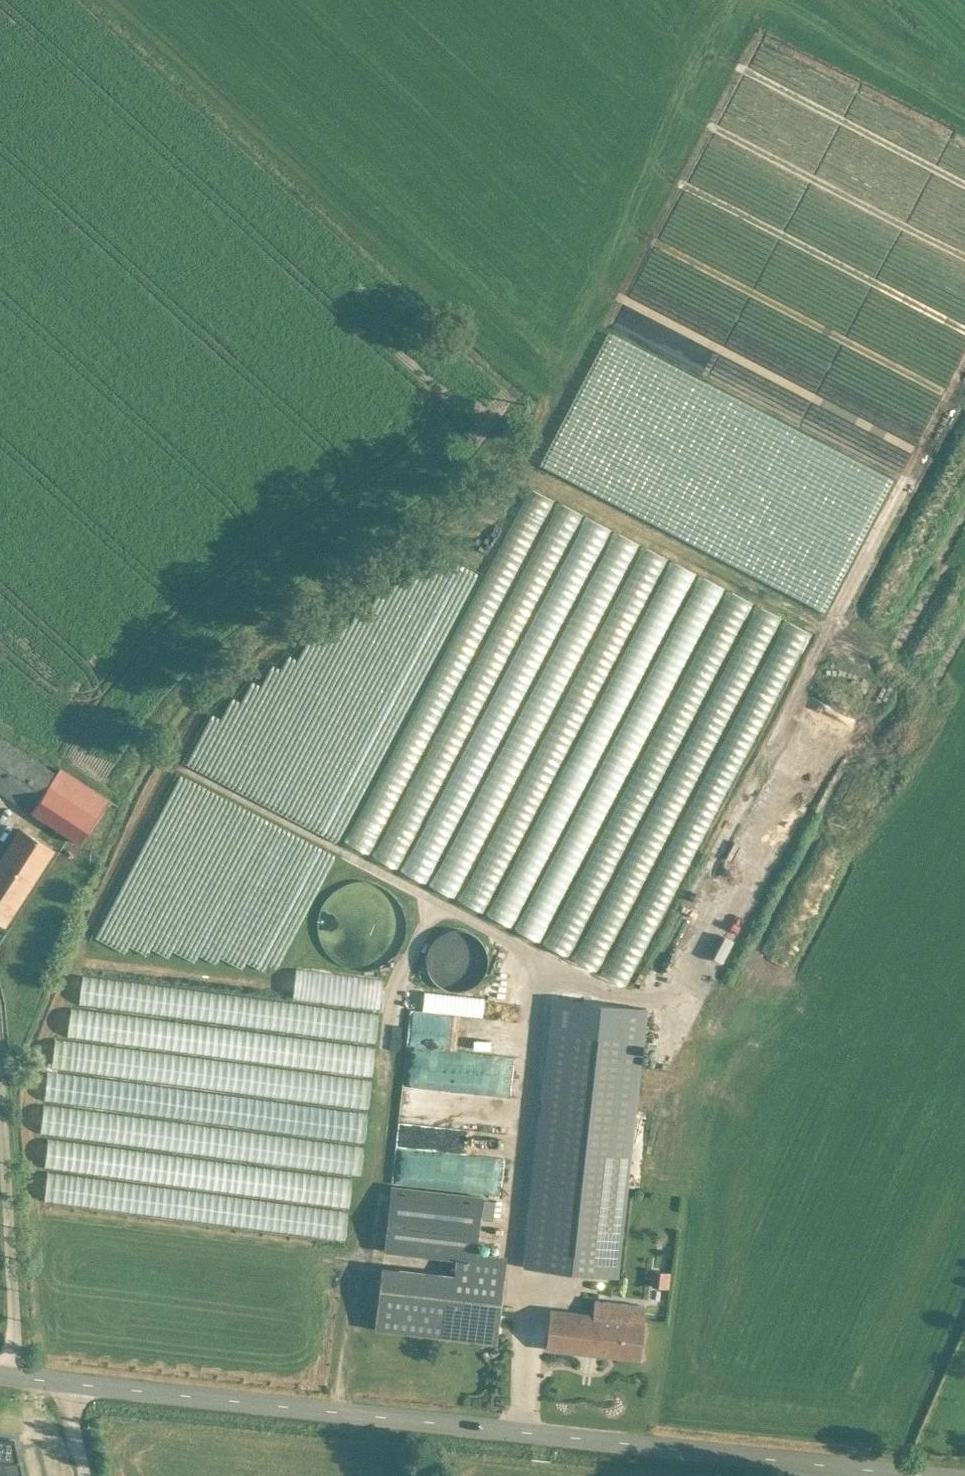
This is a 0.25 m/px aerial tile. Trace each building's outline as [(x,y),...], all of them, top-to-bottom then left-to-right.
[(809,631),(528,488),(346,844),(627,987),(809,631)] [(104,787),(60,761),(57,767),(0,733),(0,801),(9,786),(35,801),(38,795),(84,822),(104,787)] [(56,849),(21,827),(0,860),(0,923),(7,927),(56,849)] [(371,1006),(373,976),(284,971),(283,1001),(371,1006)] [(59,1042),(45,1042),(44,1069),(121,1071),(121,1045),(176,1047),(177,1017),(185,1017),(186,999),(164,999),(164,988),(73,985),(72,1008),(60,1008),(59,1042)] [(195,1019),(214,1018),(213,998),(194,999),(195,1019)] [(398,1007),(389,1121),(494,1129),(500,1055),(405,1047),(407,1029),(416,1030),(418,1009),(398,1007)] [(252,1060),(359,1075),(364,1045),(363,1044),(367,1013),(344,1010),(343,1018),(273,1008),(271,1023),(275,1023),(273,1038),(207,1029),(207,1030),(194,1028),(192,1047),(253,1056),(252,1060)] [(644,1036),(543,1026),(518,1270),(619,1280),(644,1036)] [(358,1079),(237,1067),(236,1082),(272,1086),(271,1097),(356,1106),(358,1079)] [(142,1084),(39,1076),(37,1100),(140,1108),(142,1084)] [(267,1104),(264,1128),(346,1137),(349,1113),(267,1104)] [(50,1135),(122,1143),(124,1132),(138,1133),(139,1125),(124,1124),(124,1117),(36,1106),(34,1128),(51,1130),(50,1135)] [(393,1128),(391,1180),(417,1181),(419,1129),(393,1128)] [(336,1207),(346,1148),(272,1135),(269,1155),(292,1159),(289,1175),(273,1173),(271,1183),(289,1186),(286,1199),(336,1207)] [(35,1165),(116,1168),(117,1147),(36,1144),(35,1165)] [(38,1200),(113,1204),(114,1182),(104,1181),(104,1188),(83,1187),(84,1183),(39,1180),(38,1200)] [(479,1214),(482,1196),(473,1195),(470,1213),(479,1214)] [(281,1232),(331,1234),(332,1210),(282,1208),(281,1232)] [(376,1330),(500,1343),(509,1257),(461,1252),(459,1275),(383,1267),(376,1330)] [(642,1265),(641,1282),(657,1283),(658,1266),(642,1265)] [(549,1351),(643,1362),(650,1305),(595,1298),(593,1312),(555,1308),(549,1351)] [(14,1438),(0,1437),(0,1475),(22,1475),(14,1438)]
